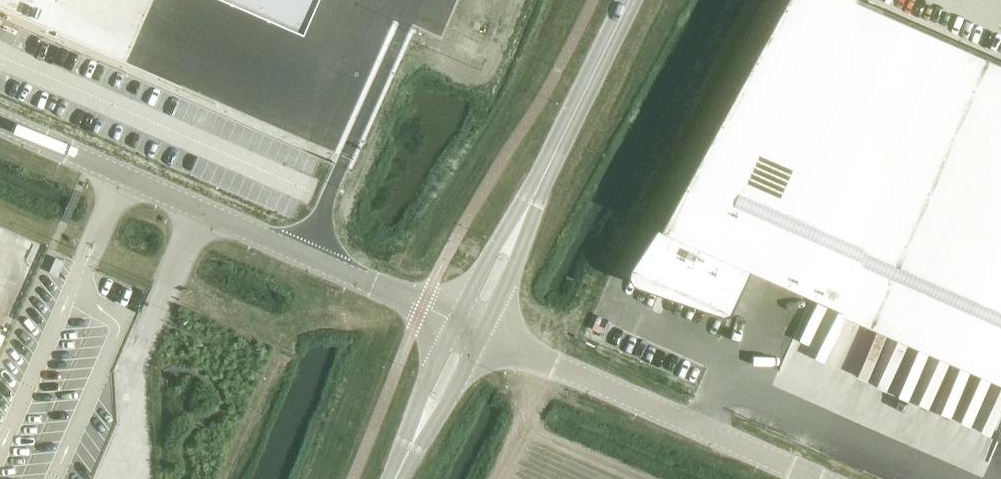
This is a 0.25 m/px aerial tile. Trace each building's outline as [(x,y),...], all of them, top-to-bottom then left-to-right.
[(299,32),(313,0),(226,0),(299,32)] [(635,272),(724,311),(743,268),(1000,381),(1000,60),(864,0),(784,0),(635,272)]
